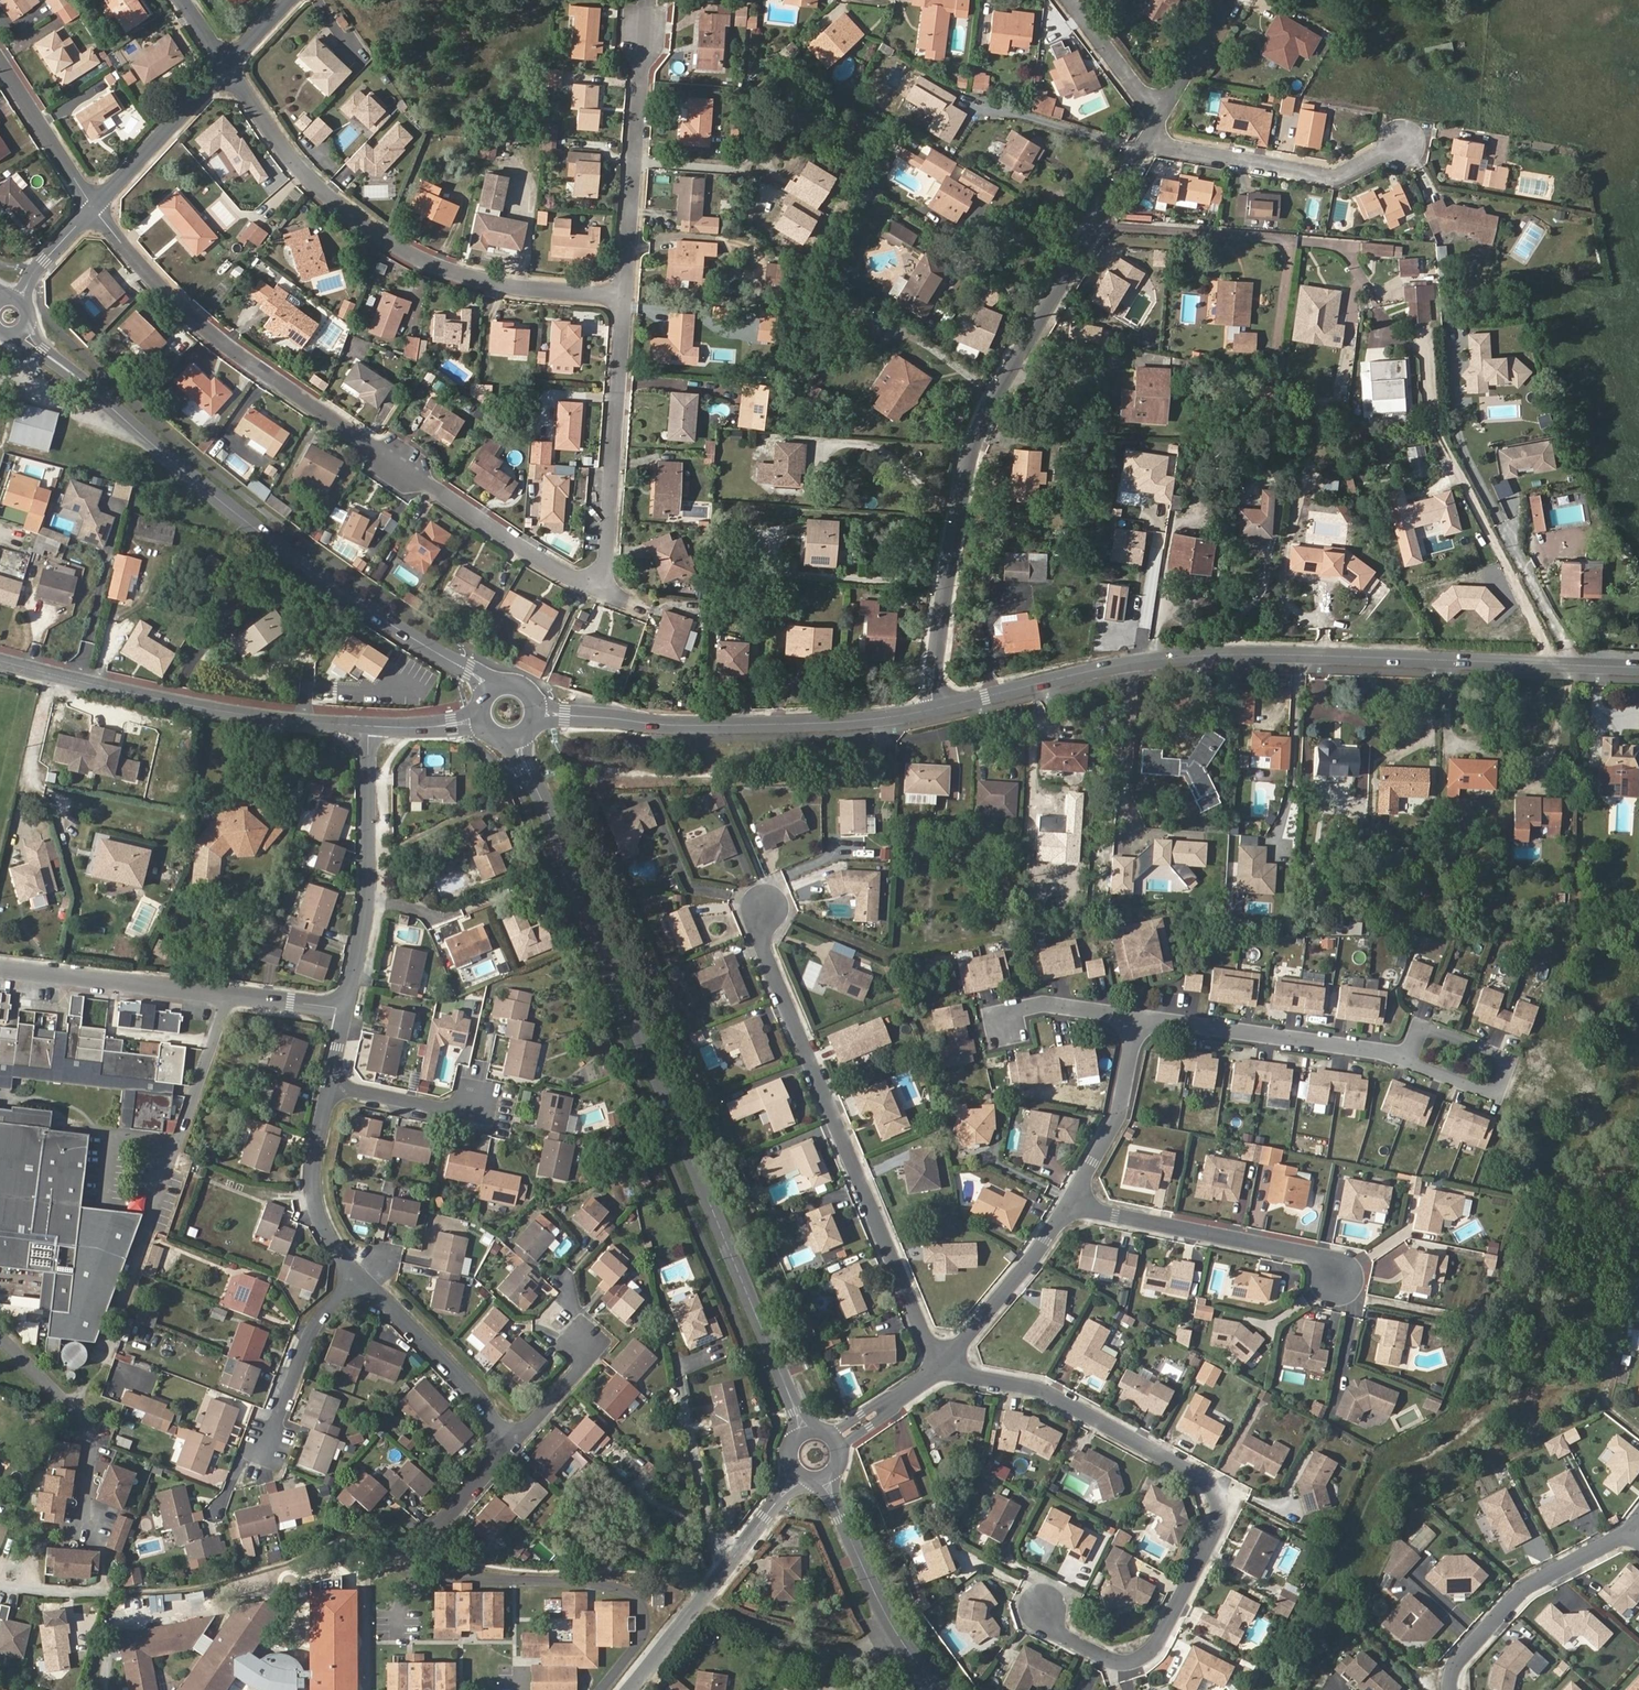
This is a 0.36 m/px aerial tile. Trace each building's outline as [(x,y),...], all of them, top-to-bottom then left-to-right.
[(14,19),(31,7),(30,5),(27,0),(1,0),(14,19)] [(71,3),(70,0),(49,0),(57,12),(69,4),(71,3)] [(110,5),(116,1),(132,25),(151,12),(143,0),(106,0),(110,5)] [(914,2),(926,4),(923,23),(926,24),(925,32),(922,32),(920,46),(924,46),(923,53),(943,56),(950,9),(956,10),(955,14),(968,16),(970,0),(914,0),(914,2)] [(1144,14),(1160,23),(1171,5),(1174,7),(1178,0),(1152,0),(1144,14)] [(126,29),(132,25),(116,1),(110,5),(126,29)] [(64,24),(77,16),(69,4),(57,12),(56,12),(64,24)] [(590,15),(591,6),(570,4),(569,13),(574,14),(572,56),(594,58),(595,51),(595,40),(597,16),(590,15)] [(1160,23),(1164,25),(1174,7),(1171,5),(1160,23)] [(597,16),(598,7),(591,6),(590,15),(597,16)] [(745,10),(736,9),(735,19),(744,20),(745,10)] [(1034,17),(1014,14),(995,11),(991,49),(1009,52),(1009,46),(1011,37),(1031,39),(1034,17)] [(723,22),(709,21),(709,13),(695,12),(694,17),(700,18),(698,45),(703,45),(702,66),(720,67),(723,22)] [(827,29),(820,35),(810,43),(826,61),(841,49),(843,52),(865,34),(847,12),(827,29)] [(723,22),(723,14),(709,13),(709,21),(723,22)] [(749,14),(748,26),(758,27),(759,15),(749,14)] [(1280,14),(1269,34),(1273,37),(1263,53),(1283,64),(1292,48),(1300,52),(1309,57),(1320,38),(1280,14)] [(825,27),(818,32),(820,35),(827,29),(825,27)] [(62,42),(55,31),(36,43),(63,84),(98,61),(90,48),(82,54),(73,59),(62,42)] [(168,35),(145,49),(148,53),(171,39),(168,35)] [(82,54),(72,37),(62,42),(73,59),(82,54)] [(1009,46),(1030,48),(1031,39),(1011,37),(1009,46)] [(348,69),(316,38),(300,55),(317,70),(311,77),(327,92),(348,69)] [(171,39),(148,53),(133,62),(145,81),(182,57),(171,39)] [(1052,43),(1058,59),(1073,53),(1070,44),(1066,46),(1063,39),(1052,43)] [(352,65),(358,58),(345,47),(339,54),(352,65)] [(1283,64),(1290,68),(1300,52),(1292,48),(1283,64)] [(826,61),(828,64),(843,52),(841,49),(826,61)] [(1058,59),(1057,59),(1060,67),(1064,76),(1058,78),(1064,93),(1074,88),(1082,85),(1085,92),(1100,85),(1093,71),(1086,74),(1083,69),(1084,67),(1077,51),(1073,53),(1058,59)] [(549,83),(562,84),(563,68),(550,67),(549,83)] [(1058,78),(1064,76),(1060,67),(1054,69),(1058,78)] [(989,87),(991,72),(976,70),(974,86),(989,87)] [(927,127),(952,141),(969,110),(953,102),(958,93),(919,72),(906,96),(935,112),(927,127)] [(117,81),(112,73),(105,77),(110,85),(117,81)] [(1061,94),(1064,93),(1058,78),(1055,79),(1061,94)] [(595,109),(596,85),(574,83),(572,108),(577,108),(576,127),(598,128),(599,109),(595,109)] [(1076,95),(1085,92),(1082,85),(1074,88),(1076,95)] [(359,90),(343,107),(352,116),(356,112),(376,131),(390,115),(384,109),(387,106),(371,91),(366,97),(359,90)] [(120,109),(110,93),(76,114),(92,138),(107,129),(102,120),(120,109)] [(1032,109),(1041,111),(1045,97),(1034,94),(1032,109)] [(1277,112),(1288,114),(1291,98),(1280,96),(1277,112)] [(707,144),(710,99),(688,97),(687,119),(682,119),(680,142),(707,144)] [(1259,111),(1219,103),(1215,123),(1233,127),(1232,130),(1255,134),(1255,133),(1263,134),(1267,114),(1259,112),(1259,111)] [(1061,117),(1064,109),(1054,106),(1051,114),(1061,117)] [(304,128),(313,117),(305,111),(296,122),(304,128)] [(1314,149),(1321,116),(1298,111),(1291,144),(1314,149)] [(222,116),(196,139),(209,154),(220,145),(240,173),(249,167),(258,181),(266,176),(242,139),(238,141),(232,134),(235,131),(222,116)] [(331,129),(318,116),(304,130),(318,143),(331,129)] [(402,146),(412,136),(399,123),(374,149),(366,142),(347,161),(355,169),(360,165),(364,169),(366,167),(372,173),(381,173),(404,148),(402,146)] [(557,124),(543,123),(542,136),(556,137),(557,124)] [(1119,134),(1129,137),(1134,128),(1126,124),(1119,134)] [(1043,147),(1033,141),(1014,131),(1008,141),(1011,143),(1014,145),(1003,162),(1017,170),(1027,177),(1035,165),(1031,162),(1035,155),(1039,158),(1040,157),(1043,158),(1048,150),(1043,147)] [(541,146),(555,147),(556,137),(542,136),(542,143),(541,146)] [(1046,141),(1037,136),(1033,141),(1043,147),(1046,141)] [(8,151),(0,137),(0,157),(8,151)] [(480,154),(494,157),(498,139),(483,138),(480,154)] [(1454,142),(1451,157),(1454,157),(1457,158),(1459,143),(1454,142)] [(1011,143),(1000,161),(1003,162),(1014,145),(1011,143)] [(1457,158),(1454,157),(1449,181),(1474,185),(1481,147),(1459,143),(1457,158)] [(906,147),(901,154),(917,164),(921,157),(906,147)] [(961,184),(950,177),(959,163),(953,160),(935,148),(928,161),(923,168),(945,182),(931,205),(957,221),(965,209),(967,210),(968,209),(972,203),(972,202),(970,201),(975,194),(991,205),(1000,189),(969,169),(961,184)] [(597,172),(598,154),(568,152),(567,159),(576,160),(574,194),(592,195),(593,173),(597,172)] [(921,157),(917,164),(923,168),(928,161),(921,157)] [(792,178),(786,188),(791,191),(815,206),(833,178),(809,163),(797,181),(792,178)] [(1027,177),(1032,179),(1039,167),(1035,165),(1027,177)] [(1024,182),(1027,177),(1017,170),(1014,176),(1024,182)] [(500,206),(507,175),(486,171),(471,245),(486,248),(487,242),(519,248),(525,221),(494,215),(495,205),(500,206)] [(1492,192),(1495,175),(1484,173),(1481,190),(1492,192)] [(17,174),(0,189),(0,202),(5,208),(8,205),(29,228),(43,215),(22,191),(28,185),(17,174)] [(700,220),(703,177),(681,175),(681,181),(680,193),(678,218),(700,220)] [(1194,181),(1176,178),(1175,182),(1167,181),(1163,201),(1172,203),(1173,198),(1206,205),(1210,184),(1194,181)] [(1163,201),(1167,181),(1158,179),(1154,199),(1163,201)] [(437,196),(440,188),(422,180),(412,202),(436,213),(434,218),(450,225),(458,206),(437,196)] [(672,192),(680,193),(681,181),(673,181),(672,192)] [(1392,192),(1377,198),(1373,191),(1354,199),(1363,219),(1381,211),(1385,222),(1403,214),(1402,212),(1410,209),(1399,184),(1390,188),(1392,192)] [(815,206),(791,191),(785,201),(789,203),(778,222),(802,237),(819,209),(815,206)] [(215,238),(176,193),(160,208),(184,236),(181,238),(195,255),(215,238)] [(1252,195),(1244,194),(1244,196),(1235,196),(1234,217),(1275,220),(1276,196),(1257,195),(1252,195)] [(434,218),(436,213),(412,202),(409,207),(434,218)] [(1496,219),(1486,217),(1481,208),(1477,210),(1453,205),(1445,209),(1441,202),(1422,210),(1433,234),(1442,230),(1444,235),(1453,230),(1468,233),(1468,236),(1478,238),(1480,243),(1491,245),(1496,219)] [(536,223),(544,223),(546,209),(537,209),(536,223)] [(1385,222),(1388,228),(1406,220),(1403,214),(1385,222)] [(568,233),(569,219),(553,218),(551,255),(596,259),(599,228),(588,227),(588,235),(568,233)] [(910,244),(916,235),(890,218),(884,227),(884,228),(903,240),(910,244)] [(729,231),(730,224),(716,223),(715,230),(729,231)] [(257,228),(251,224),(242,236),(261,250),(270,238),(257,228)] [(898,246),(903,240),(884,228),(880,235),(898,246)] [(309,237),(307,229),(284,235),(287,243),(291,242),(299,269),(301,269),(303,277),(326,270),(323,260),(320,261),(312,236),(309,237)] [(323,260),(316,235),(312,236),(320,261),(323,260)] [(716,252),(716,242),(677,240),(676,249),(674,277),(677,277),(699,278),(701,252),(716,252)] [(1391,255),(1392,245),(1362,242),(1361,251),(1391,255)] [(1396,244),(1395,254),(1402,255),(1403,244),(1396,244)] [(676,249),(669,248),(667,277),(674,277),(676,249)] [(908,281),(898,299),(896,301),(922,317),(930,305),(925,301),(947,265),(926,252),(908,281)] [(1106,270),(1123,280),(1122,281),(1130,285),(1139,270),(1114,255),(1106,270)] [(1417,275),(1417,261),(1400,262),(1401,276),(1417,275)] [(764,288),(781,290),(784,264),(766,262),(764,288)] [(1106,270),(1102,268),(1086,296),(1106,308),(1122,281),(1123,280),(1106,270)] [(113,281),(103,270),(101,272),(111,283),(113,281)] [(111,283),(101,272),(86,285),(94,293),(106,308),(123,293),(113,281),(111,283)] [(899,274),(887,293),(898,299),(908,281),(899,274)] [(248,297),(261,307),(274,289),(261,279),(248,297)] [(1235,324),(1243,324),(1246,291),(1228,290),(1229,281),(1216,281),(1213,322),(1223,323),(1222,334),(1226,335),(1226,339),(1230,340),(1229,350),(1250,353),(1251,338),(1247,338),(1247,333),(1235,331),(1235,324)] [(1246,291),(1246,283),(1229,281),(1228,290),(1246,291)] [(1335,288),(1336,286),(1298,282),(1298,285),(1320,287),(1320,290),(1326,290),(1326,288),(1335,288)] [(89,298),(94,293),(86,285),(82,289),(89,298)] [(1320,290),(1320,287),(1298,285),(1293,327),(1306,328),(1306,323),(1319,324),(1318,330),(1330,331),(1330,334),(1339,335),(1340,323),(1332,322),(1335,288),(1326,288),(1326,290),(1320,290)] [(300,304),(276,287),(274,289),(261,307),(260,308),(272,317),(265,326),(278,336),(281,333),(301,348),(318,326),(296,309),(300,304)] [(1424,302),(1427,301),(1426,287),(1405,289),(1406,303),(1409,303),(1424,302)] [(406,312),(410,301),(385,291),(370,330),(391,338),(402,311),(406,312)] [(1000,314),(971,301),(957,334),(986,347),(990,337),(987,335),(993,322),(996,324),(1000,314)] [(1411,324),(1425,323),(1424,302),(1409,303),(1411,324)] [(351,321),(357,306),(347,303),(342,317),(351,321)] [(445,312),(434,312),(433,327),(443,328),(443,334),(433,333),(433,341),(459,343),(459,349),(468,350),(469,336),(460,335),(461,325),(470,326),(471,308),(461,307),(460,320),(444,319),(445,312)] [(724,316),(725,308),(710,307),(710,315),(724,316)] [(778,313),(761,311),(760,320),(777,321),(778,313)] [(691,346),(693,315),(671,313),(669,339),(651,337),(649,358),(690,362),(691,346)] [(164,342),(137,314),(122,328),(149,357),(164,342)] [(568,324),(568,322),(553,320),(551,361),(553,361),(573,363),(578,363),(581,335),(579,335),(579,325),(568,324)] [(759,338),(775,339),(777,321),(760,320),(759,338)] [(1103,341),(1104,322),(1072,320),(1070,338),(1103,341)] [(510,327),(510,323),(492,321),(490,350),(526,352),(528,328),(510,327)] [(1339,335),(1330,334),(1330,331),(1318,330),(1319,324),(1306,323),(1306,328),(1293,327),(1293,333),(1339,338),(1339,335)] [(469,336),(470,326),(461,325),(460,335),(469,336)] [(1529,372),(1514,359),(1490,361),(1488,335),(1470,336),(1472,362),(1474,362),(1475,367),(1472,367),(1464,376),(1469,380),(1473,384),(1482,383),(1486,379),(1487,379),(1508,378),(1517,386),(1529,372)] [(403,355),(416,360),(419,339),(406,337),(403,355)] [(1134,349),(1133,367),(1137,367),(1168,369),(1168,355),(1134,349)] [(930,377),(897,354),(885,371),(893,377),(886,385),(879,380),(873,387),(889,398),(880,410),(895,420),(903,408),(901,406),(908,395),(914,399),(930,377)] [(1383,362),(1385,379),(1371,379),(1370,373),(1362,374),(1364,400),(1373,400),(1374,419),(1388,418),(1387,414),(1393,414),(1393,418),(1407,417),(1403,374),(1407,373),(1406,360),(1383,362)] [(391,384),(358,361),(345,380),(362,392),(360,394),(376,405),(391,384)] [(552,369),(572,370),(573,363),(553,361),(552,369)] [(1383,362),(1370,363),(1370,373),(1371,379),(1385,379),(1383,362)] [(211,384),(191,366),(175,383),(210,415),(229,394),(214,380),(211,384)] [(1164,388),(1167,388),(1168,369),(1137,367),(1135,391),(1131,391),(1130,419),(1162,421),(1164,388)] [(879,380),(886,385),(893,377),(885,371),(879,380)] [(326,383),(318,377),(314,382),(323,388),(326,383)] [(1488,391),(1487,379),(1486,379),(1482,383),(1473,384),(1469,380),(1469,392),(1488,391)] [(749,397),(750,381),(743,380),(742,396),(749,397)] [(738,428),(764,429),(770,382),(750,381),(749,397),(748,409),(740,408),(738,428)] [(475,398),(489,409),(491,384),(476,383),(475,398)] [(1123,390),(1121,419),(1130,419),(1131,391),(1123,390)] [(692,436),(695,396),(670,394),(669,412),(674,412),(673,420),(668,420),(667,429),(663,429),(660,432),(660,435),(663,438),(678,439),(678,435),(692,436)] [(903,408),(906,410),(914,399),(908,395),(901,406),(903,408)] [(748,409),(749,397),(742,396),(740,408),(748,409)] [(464,420),(429,397),(419,411),(427,416),(424,421),(446,436),(450,439),(464,420)] [(577,448),(580,403),(558,401),(556,446),(577,448)] [(47,453),(58,414),(24,405),(18,403),(8,441),(47,453)] [(289,435),(249,408),(233,430),(241,435),(243,433),(266,449),(265,451),(273,457),(289,435)] [(1556,424),(1553,413),(1542,416),(1545,427),(1556,424)] [(420,426),(442,441),(446,436),(424,421),(420,426)] [(197,448),(204,454),(213,441),(206,435),(197,448)] [(493,455),(500,444),(489,436),(469,465),(478,472),(484,476),(479,483),(503,499),(514,483),(506,478),(507,476),(496,468),(501,461),(493,455)] [(1552,437),(1499,446),(1504,476),(1557,467),(1552,437)] [(540,462),(548,463),(549,441),(531,441),(529,462),(540,462)] [(714,442),(706,441),(705,451),(713,452),(714,442)] [(802,444),(777,442),(776,463),(760,463),(759,480),(795,482),(797,466),(801,466),(802,444)] [(1426,442),(1409,445),(1413,476),(1430,474),(1426,442)] [(342,463),(309,445),(290,476),(323,495),(342,463)] [(1071,459),(1071,450),(1059,448),(1057,457),(1071,459)] [(1040,451),(1014,450),(1012,474),(1016,474),(1014,493),(1037,494),(1040,451)] [(1127,450),(1123,476),(1135,477),(1145,479),(1143,489),(1155,490),(1159,491),(1158,499),(1170,501),(1174,477),(1163,475),(1166,456),(1127,450)] [(705,462),(713,463),(713,452),(705,451),(705,462)] [(1360,463),(1358,451),(1346,452),(1348,464),(1360,463)] [(659,461),(658,469),(656,469),(654,491),(658,491),(657,510),(667,511),(677,512),(679,493),(680,479),(681,462),(659,461)] [(527,475),(539,476),(540,462),(529,462),(528,462),(527,475)] [(564,495),(566,495),(568,476),(573,476),(574,465),(548,463),(540,462),(539,476),(540,476),(541,470),(555,472),(555,475),(544,474),(541,520),(561,522),(564,495)] [(478,472),(473,479),(479,483),(484,476),(478,472)] [(1009,499),(1036,501),(1037,494),(1014,493),(1016,474),(1012,474),(1009,499)] [(1355,494),(1351,474),(1345,475),(1349,495),(1355,494)] [(1325,486),(1338,487),(1339,477),(1326,475),(1325,486)] [(1134,487),(1143,489),(1145,479),(1135,477),(1134,487)] [(679,493),(687,494),(688,480),(680,479),(679,493)] [(12,480),(5,504),(31,512),(42,515),(49,491),(12,480)] [(96,504),(100,490),(70,480),(61,505),(81,511),(84,519),(78,537),(103,545),(113,517),(99,512),(96,504)] [(113,495),(128,500),(132,487),(116,483),(113,495)] [(1263,489),(1261,509),(1239,508),(1238,533),(1271,536),(1273,489),(1263,489)] [(1405,504),(1402,490),(1387,493),(1404,564),(1420,560),(1411,525),(1441,518),(1444,533),(1459,529),(1449,490),(1435,494),(1436,498),(1405,504)] [(667,511),(657,510),(658,491),(654,491),(653,514),(667,515),(667,511)] [(275,510),(281,503),(270,494),(265,503),(275,510)] [(1178,510),(1180,495),(1171,494),(1170,501),(1169,509),(1178,510)] [(1545,529),(1539,495),(1531,496),(1537,530),(1545,529)] [(376,520),(349,508),(336,534),(365,548),(375,529),(381,531),(390,518),(380,513),(376,520)] [(31,512),(26,530),(37,534),(40,527),(44,515),(42,515),(31,512)] [(171,546),(176,526),(139,517),(134,538),(171,546)] [(837,535),(838,520),(807,518),(804,558),(831,560),(833,535),(837,535)] [(415,535),(406,548),(411,551),(405,560),(422,572),(448,535),(430,523),(420,538),(415,535)] [(40,527),(37,534),(38,534),(54,540),(56,532),(40,527)] [(1138,562),(1143,531),(1115,527),(1111,558),(1138,562)] [(61,542),(68,545),(70,537),(56,532),(54,540),(61,542)] [(45,550),(50,552),(54,540),(38,534),(32,552),(43,555),(45,550)] [(671,541),(668,534),(643,542),(646,551),(651,549),(654,548),(659,559),(664,557),(669,574),(679,570),(681,573),(683,579),(696,573),(692,564),(685,566),(676,540),(671,541)] [(1174,534),(1169,564),(1187,568),(1191,564),(1204,567),(1208,539),(1174,534)] [(804,564),(835,566),(837,535),(833,535),(831,560),(804,558),(804,564)] [(692,564),(682,537),(676,540),(685,566),(692,564)] [(1187,568),(1209,571),(1213,539),(1208,539),(1204,567),(1191,564),(1187,568)] [(50,552),(57,554),(61,542),(54,540),(50,552)] [(231,546),(219,540),(212,553),(224,559),(231,546)] [(1340,574),(1342,552),(1293,546),(1290,568),(1340,574)] [(679,570),(669,574),(664,557),(659,559),(654,548),(651,549),(663,580),(681,573),(679,570)] [(1367,570),(1342,552),(1340,574),(1355,586),(1367,570)] [(140,561),(115,555),(113,565),(139,571),(140,561)] [(997,555),(996,577),(1005,578),(1006,555),(997,555)] [(1006,555),(1005,578),(1027,578),(1028,556),(1006,555)] [(1027,578),(1046,579),(1046,556),(1028,556),(1027,578)] [(1580,568),(1580,562),(1563,561),(1562,594),(1600,595),(1600,569),(1580,568)] [(369,578),(377,583),(387,567),(380,562),(369,578)] [(71,577),(72,570),(54,565),(52,572),(71,577)] [(109,597),(125,600),(132,573),(138,574),(139,571),(113,565),(112,568),(115,568),(109,597)] [(253,575),(247,567),(236,575),(242,583),(253,575)] [(402,567),(399,575),(417,583),(420,576),(402,567)] [(479,578),(460,567),(449,586),(469,598),(468,601),(482,610),(492,593),(477,583),(479,578)] [(706,576),(705,569),(698,569),(698,577),(706,576)] [(71,577),(52,572),(44,570),(38,597),(68,605),(75,578),(71,577)] [(24,581),(0,573),(0,601),(16,607),(24,581)] [(1129,586),(1109,583),(1104,619),(1124,621),(1129,586)] [(508,590),(498,607),(508,613),(518,596),(508,590)] [(417,609),(423,602),(407,592),(402,599),(417,609)] [(532,605),(518,596),(508,613),(524,623),(521,629),(542,640),(557,611),(536,599),(532,605)] [(877,611),(878,601),(861,600),(860,610),(869,611),(865,655),(886,657),(888,635),(893,635),(895,613),(877,611)] [(857,610),(858,602),(849,601),(849,609),(857,610)] [(284,626),(270,608),(229,640),(240,654),(248,647),(251,651),(269,637),(284,626)] [(678,658),(690,619),(665,610),(652,649),(678,658)] [(588,614),(581,611),(579,617),(585,619),(588,614)] [(1003,623),(1018,621),(1017,613),(1001,615),(994,625),(995,635),(1004,633),(1003,623)] [(139,617),(122,652),(166,673),(178,649),(148,636),(154,624),(139,617)] [(571,629),(577,632),(581,622),(575,619),(571,629)] [(1018,621),(1003,623),(1004,633),(995,635),(996,646),(1006,645),(1006,650),(1039,646),(1036,619),(1018,621)] [(829,649),(831,628),(789,625),(787,652),(811,654),(812,648),(829,649)] [(269,637),(273,641),(287,630),(284,626),(269,637)] [(466,639),(476,645),(483,633),(474,627),(466,639)] [(350,632),(331,661),(349,672),(355,664),(376,678),(389,657),(350,632)] [(618,666),(624,646),(584,634),(578,654),(618,666)] [(745,674),(746,642),(718,641),(716,672),(745,674)] [(515,665),(526,671),(532,659),(521,654),(515,665)] [(526,671),(540,678),(547,662),(534,655),(532,659),(526,671)] [(355,665),(350,672),(360,678),(365,671),(355,665)] [(548,681),(566,687),(569,677),(552,672),(548,681)] [(1239,690),(1237,722),(1254,723),(1257,691),(1239,690)] [(140,762),(122,758),(124,749),(116,747),(118,731),(99,728),(96,743),(96,745),(92,745),(93,742),(65,736),(61,759),(77,763),(93,766),(101,767),(101,771),(137,779),(140,762)] [(1161,757),(1161,749),(1142,748),(1141,773),(1179,776),(1179,771),(1184,771),(1198,797),(1194,799),(1201,813),(1220,803),(1217,797),(1219,796),(1204,768),(1224,739),(1208,728),(1187,759),(1161,757)] [(1269,737),(1269,733),(1253,732),(1252,754),(1269,755),(1268,768),(1286,768),(1288,738),(1269,737)] [(1614,746),(1614,738),(1604,738),(1603,768),(1638,770),(1638,747),(1614,746)] [(1321,743),(1319,746),(1318,747),(1318,773),(1355,774),(1356,750),(1335,750),(1333,746),(1332,744),(1329,743),(1327,742),(1324,742),(1321,743)] [(1083,771),(1085,746),(1042,744),(1040,768),(1083,771)] [(1268,768),(1269,755),(1252,754),(1251,767),(1268,768)] [(1493,787),(1494,761),(1450,760),(1449,785),(1493,787)] [(76,769),(92,772),(93,766),(77,763),(76,769)] [(946,793),(947,769),(907,766),(906,791),(926,792),(946,793)] [(426,769),(411,769),(412,802),(424,802),(424,799),(432,799),(432,798),(437,797),(437,798),(445,798),(445,802),(458,801),(457,777),(427,777),(426,769)] [(1426,795),(1426,770),(1403,769),(1403,773),(1380,772),(1379,812),(1396,812),(1396,794),(1426,795)] [(1179,776),(1183,776),(1194,799),(1198,797),(1184,771),(1179,771),(1179,776)] [(882,798),(895,798),(895,783),(882,782),(882,798)] [(1014,815),(1016,785),(979,782),(977,805),(991,805),(991,814),(1014,815)] [(503,783),(489,788),(493,798),(503,794),(507,792),(503,783)] [(321,790),(314,788),(311,795),(319,797),(321,790)] [(905,801),(926,802),(926,792),(906,791),(905,801)] [(721,807),(715,792),(701,798),(707,813),(721,807)] [(495,812),(509,807),(503,794),(493,798),(490,799),(495,812)] [(1560,824),(1560,799),(1516,798),(1515,840),(1527,840),(1528,824),(1539,824),(1560,824)] [(349,811),(319,801),(307,836),(322,842),(336,847),(349,811)] [(838,837),(864,835),(863,802),(837,804),(837,819),(838,825),(838,837)] [(625,813),(621,804),(606,810),(609,819),(612,819),(614,824),(610,826),(621,853),(633,848),(636,841),(634,834),(640,831),(654,826),(646,806),(625,813)] [(261,842),(267,848),(285,827),(265,810),(247,811),(247,817),(242,817),(242,811),(226,811),(199,842),(197,887),(220,888),(222,858),(234,844),(237,840),(243,846),(252,846),(258,839),(261,842)] [(805,830),(796,810),(755,827),(764,849),(772,846),(771,844),(781,840),(781,838),(788,835),(791,836),(805,830)] [(487,824),(479,815),(462,829),(475,845),(474,846),(478,854),(474,855),(484,880),(506,870),(498,852),(512,846),(505,829),(491,835),(486,839),(479,831),(487,824)] [(1531,827),(1539,827),(1539,824),(1528,824),(1527,840),(1530,840),(1530,837),(1531,837),(1531,827)] [(472,847),(474,846),(475,845),(462,829),(459,831),(472,847)] [(733,853),(724,829),(685,844),(694,865),(713,857),(714,861),(733,853)] [(1282,834),(1269,833),(1267,855),(1281,856),(1282,834)] [(1146,856),(1113,854),(1111,892),(1148,894),(1148,887),(1191,889),(1192,865),(1207,865),(1208,840),(1147,837),(1146,856)] [(239,854),(255,854),(261,842),(258,839),(252,846),(243,846),(237,840),(234,844),(239,854)] [(60,840),(50,843),(55,859),(65,857),(60,840)] [(150,852),(102,840),(93,875),(141,886),(150,852)] [(49,841),(32,846),(38,864),(39,871),(33,872),(31,866),(19,869),(28,900),(54,893),(53,891),(63,889),(55,859),(50,843),(49,841)] [(346,850),(336,847),(322,842),(317,858),(309,855),(305,866),(337,877),(346,850)] [(624,860),(636,855),(633,848),(621,853),(624,860)] [(1455,872),(1455,862),(1447,863),(1447,872),(1455,872)] [(38,864),(31,866),(33,872),(39,871),(38,864)] [(840,871),(823,878),(824,881),(838,874),(843,874),(844,871),(840,871)] [(855,914),(865,914),(865,872),(844,871),(843,874),(838,874),(824,881),(831,899),(842,893),(852,895),(855,899),(855,914)] [(876,915),(879,899),(878,872),(865,872),(865,914),(876,915)] [(296,918),(290,917),(287,925),(310,933),(317,935),(319,936),(321,928),(326,929),(329,919),(325,918),(327,912),(331,913),(338,894),(309,884),(296,918)] [(1564,907),(1564,894),(1556,894),(1556,907),(1564,907)] [(699,944),(684,907),(664,914),(680,952),(699,944)] [(529,928),(523,912),(504,920),(521,959),(554,945),(546,927),(532,933),(529,928)] [(408,916),(400,914),(398,924),(406,926),(408,916)] [(1170,969),(1159,920),(1111,931),(1113,933),(1157,923),(1160,937),(1157,937),(1160,955),(1164,954),(1167,967),(1170,969)] [(546,927),(544,922),(529,928),(532,933),(546,927)] [(1160,937),(1157,923),(1113,933),(1116,946),(1120,945),(1124,962),(1120,963),(1123,977),(1143,972),(1140,957),(1144,957),(1147,972),(1167,967),(1164,954),(1160,955),(1157,937),(1160,937)] [(310,933),(287,925),(286,924),(283,933),(289,935),(281,958),(297,964),(295,972),(321,981),(330,956),(312,950),(305,947),(310,933)] [(484,924),(446,940),(455,962),(472,955),(493,947),(484,924)] [(1120,963),(1124,962),(1120,945),(1116,946),(1113,933),(1111,931),(1121,980),(1170,969),(1167,967),(1147,972),(1144,957),(1140,957),(1143,972),(1123,977),(1120,963)] [(312,950),(317,935),(310,933),(305,947),(312,950)] [(177,945),(168,940),(162,953),(171,958),(177,945)] [(1080,967),(1075,942),(1028,952),(1033,977),(1048,974),(1049,978),(1066,975),(1065,970),(1080,967)] [(258,943),(254,956),(268,961),(272,948),(258,943)] [(389,983),(391,984),(390,991),(410,995),(412,988),(419,989),(427,953),(396,946),(389,983)] [(281,951),(272,948),(268,961),(276,964),(281,951)] [(844,957),(830,952),(828,958),(827,960),(831,961),(827,974),(829,983),(842,988),(841,991),(861,999),(863,998),(872,977),(850,968),(852,960),(844,957)] [(1009,979),(1003,954),(956,964),(962,990),(977,986),(978,991),(995,987),(994,982),(1009,979)] [(456,965),(473,959),(472,955),(455,962),(456,965)] [(713,964),(715,967),(697,975),(704,994),(717,988),(723,990),(730,1005),(746,998),(734,969),(736,967),(731,957),(713,964)] [(1102,975),(1099,959),(1084,962),(1087,978),(1102,975)] [(1446,972),(1441,986),(1426,980),(1431,967),(1411,959),(1402,985),(1409,988),(1421,992),(1419,997),(1436,1003),(1437,998),(1449,1003),(1457,1005),(1466,979),(1446,972)] [(827,960),(818,983),(841,991),(842,988),(829,983),(827,974),(831,961),(827,960)] [(671,983),(682,978),(677,967),(666,971),(671,983)] [(1255,1006),(1259,975),(1212,969),(1208,999),(1216,1000),(1217,996),(1247,1000),(1246,1004),(1255,1006)] [(1198,991),(1200,975),(1185,973),(1183,990),(1198,991)] [(1354,985),(1379,987),(1379,978),(1355,976),(1354,985)] [(1320,999),(1322,983),(1276,977),(1274,993),(1272,993),(1270,1003),(1287,1004),(1287,1009),(1304,1012),(1304,1007),(1321,1009),(1322,999),(1320,999)] [(995,987),(1009,984),(1009,979),(994,982),(995,987)] [(1517,998),(1512,1012),(1497,1006),(1502,993),(1482,985),(1472,1011),(1481,1014),(1492,1018),(1491,1023),(1507,1029),(1509,1025),(1520,1029),(1528,1032),(1538,1005),(1517,998)] [(1339,986),(1335,1016),(1344,1017),(1345,1012),(1374,1016),(1374,1021),(1382,1022),(1386,992),(1339,986)] [(1409,988),(1408,992),(1419,997),(1421,992),(1409,988)] [(518,993),(507,990),(505,1000),(516,1002),(518,993)] [(7,1020),(10,994),(0,993),(0,1019),(7,1020)] [(507,1019),(504,1036),(511,1038),(531,1042),(534,1024),(526,1022),(531,996),(518,993),(516,1002),(505,1000),(496,998),(492,1016),(507,1019)] [(174,1083),(182,1083),(185,1047),(159,1044),(158,1056),(103,1050),(106,1028),(82,1026),(85,996),(72,995),(68,1031),(65,1058),(101,1062),(100,1074),(137,1078),(174,1082),(174,1083)] [(1216,1000),(1246,1004),(1247,1000),(1217,996),(1216,1000)] [(1436,1003),(1447,1007),(1449,1003),(1437,998),(1436,1003)] [(156,1010),(156,1004),(120,1000),(118,1026),(179,1033),(181,1013),(156,1010)] [(960,1015),(958,1006),(931,1012),(936,1033),(946,1031),(949,1046),(940,1048),(944,1070),(971,1064),(969,1055),(967,1042),(963,1027),(960,1015)] [(376,1021),(387,1023),(390,1009),(379,1007),(376,1021)] [(415,1015),(390,1009),(387,1023),(384,1036),(403,1040),(410,1041),(415,1015)] [(431,1021),(419,1078),(431,1080),(437,1049),(447,1044),(464,1048),(469,1023),(459,1021),(461,1013),(454,1011),(452,1019),(441,1017),(439,1023),(431,1021)] [(1344,1017),(1374,1021),(1374,1016),(1345,1012),(1344,1017)] [(1481,1014),(1479,1019),(1491,1023),(1492,1018),(1481,1014)] [(244,1021),(234,1018),(229,1033),(238,1037),(244,1021)] [(762,1027),(759,1019),(720,1035),(725,1048),(732,1045),(738,1048),(747,1070),(771,1060),(764,1044),(759,1042),(758,1039),(762,1038),(759,1032),(762,1027)] [(845,1035),(843,1032),(828,1037),(839,1060),(851,1055),(853,1058),(888,1043),(879,1020),(857,1030),(845,1035)] [(51,1068),(54,1039),(33,1037),(34,1025),(18,1024),(17,1028),(0,1026),(0,1062),(51,1068)] [(1507,1029),(1518,1033),(1520,1029),(1509,1025),(1507,1029)] [(857,1030),(855,1027),(843,1032),(845,1035),(857,1030)] [(62,1031),(55,1030),(54,1039),(51,1068),(57,1069),(63,1069),(65,1058),(68,1031),(62,1031)] [(268,1068),(275,1070),(272,1078),(278,1080),(291,1084),(294,1077),(297,1078),(309,1043),(280,1032),(268,1068)] [(579,1032),(571,1035),(574,1042),(582,1039),(579,1032)] [(704,1040),(700,1032),(692,1035),(695,1043),(704,1040)] [(367,1071),(395,1077),(403,1040),(384,1036),(374,1034),(367,1071)] [(503,1074),(532,1081),(541,1044),(531,1042),(511,1038),(503,1074)] [(1013,1061),(1014,1065),(1006,1066),(1009,1083),(1017,1082),(1018,1088),(1060,1081),(1058,1067),(1074,1064),(1076,1079),(1098,1075),(1093,1048),(1085,1049),(1073,1051),(1072,1046),(1055,1049),(1055,1054),(1043,1056),(1026,1059),(1013,1061)] [(1197,1058),(1197,1053),(1180,1051),(1180,1056),(1167,1054),(1159,1053),(1155,1080),(1177,1083),(1179,1068),(1194,1070),(1193,1085),(1214,1088),(1217,1060),(1209,1059),(1197,1058)] [(839,1060),(840,1064),(853,1058),(851,1055),(839,1060)] [(119,1126),(125,1127),(132,1127),(135,1090),(136,1084),(137,1078),(100,1074),(101,1062),(65,1058),(63,1069),(57,1069),(51,1068),(0,1062),(0,1087),(13,1089),(15,1075),(123,1088),(119,1126)] [(1272,1063),(1255,1061),(1254,1066),(1242,1064),(1233,1063),(1230,1090),(1251,1093),(1253,1078),(1269,1080),(1268,1095),(1289,1097),(1292,1070),(1284,1069),(1272,1068),(1272,1063)] [(1347,1073),(1330,1071),(1330,1075),(1318,1074),(1309,1073),(1305,1100),(1327,1103),(1329,1088),(1345,1090),(1343,1105),(1364,1108),(1368,1080),(1359,1079),(1347,1078),(1347,1073)] [(173,1088),(174,1083),(174,1082),(137,1078),(136,1084),(135,1090),(173,1094),(173,1088)] [(1426,1097),(1398,1086),(1400,1082),(1391,1079),(1381,1108),(1425,1124),(1436,1095),(1427,1092),(1426,1097)] [(298,1096),(293,1094),(295,1086),(291,1084),(278,1080),(269,1106),(288,1113),(291,1104),(295,1105),(298,1096)] [(774,1133),(792,1125),(783,1100),(786,1098),(779,1082),(749,1093),(750,1096),(751,1100),(758,1103),(760,1110),(765,1111),(774,1133)] [(1400,1082),(1398,1086),(1426,1097),(1427,1092),(1400,1082)] [(609,1084),(601,1085),(602,1093),(610,1091),(609,1084)] [(887,1093),(883,1084),(853,1097),(860,1114),(870,1110),(881,1136),(884,1137),(894,1133),(895,1135),(908,1130),(903,1116),(897,1118),(887,1093)] [(177,1121),(170,1120),(173,1094),(135,1090),(132,1127),(173,1132),(177,1121)] [(572,1098),(543,1091),(535,1128),(548,1130),(565,1134),(572,1098)] [(903,1116),(892,1091),(887,1093),(897,1118),(903,1116)] [(750,1096),(743,1099),(749,1114),(760,1110),(758,1103),(751,1100),(750,1096)] [(1290,1105),(1290,1099),(1269,1096),(1269,1102),(1290,1105)] [(749,1114),(743,1099),(728,1105),(735,1119),(749,1114)] [(1458,1109),(1460,1104),(1452,1101),(1441,1130),(1485,1146),(1496,1118),(1488,1115),(1486,1119),(1458,1109)] [(1488,1115),(1460,1104),(1458,1109),(1486,1119),(1488,1115)] [(56,1274),(48,1337),(47,1337),(45,1350),(57,1363),(60,1338),(94,1343),(141,1214),(80,1207),(87,1134),(49,1130),(51,1111),(11,1107),(11,1110),(0,1109),(0,1267),(56,1274)] [(967,1114),(966,1108),(954,1109),(954,1114),(960,1119),(953,1135),(955,1135),(961,1146),(974,1151),(989,1146),(985,1143),(985,1134),(995,1133),(994,1110),(984,1111),(984,1113),(967,1114)] [(1037,1114),(1032,1113),(1029,1133),(1034,1134),(1037,1114)] [(1075,1141),(1079,1122),(1037,1114),(1034,1134),(1029,1133),(1025,1153),(1046,1158),(1048,1148),(1043,1147),(1043,1142),(1042,1142),(1043,1136),(1075,1141)] [(357,1154),(390,1161),(391,1156),(394,1142),(379,1139),(382,1122),(356,1117),(352,1135),(360,1137),(357,1154)] [(279,1136),(281,1128),(262,1121),(260,1129),(253,1127),(241,1163),(270,1172),(276,1154),(272,1153),(274,1145),(279,1146),(282,1137),(279,1136)] [(427,1164),(434,1135),(397,1127),(394,1142),(391,1156),(427,1164)] [(1134,1131),(1129,1128),(1125,1135),(1131,1138),(1134,1131)] [(569,1135),(565,1134),(548,1130),(547,1139),(544,1139),(537,1176),(567,1182),(574,1145),(568,1144),(569,1135)] [(779,1164),(766,1160),(762,1161),(759,1171),(761,1174),(772,1179),(783,1174),(789,1162),(794,1161),(797,1168),(799,1168),(803,1174),(810,1178),(814,1187),(829,1180),(818,1156),(814,1157),(812,1153),(813,1149),(811,1143),(783,1154),(779,1164)] [(1249,1143),(1246,1158),(1259,1161),(1262,1146),(1249,1143)] [(1271,1164),(1272,1159),(1275,1148),(1262,1146),(1259,1161),(1259,1162),(1271,1164)] [(450,1148),(444,1178),(480,1185),(484,1169),(487,1155),(450,1148)] [(1272,1159),(1281,1161),(1282,1150),(1275,1148),(1272,1159)] [(908,1193),(937,1188),(929,1149),(913,1152),(915,1162),(911,1163),(903,1164),(908,1193)] [(937,1188),(938,1188),(931,1149),(929,1149),(937,1188)] [(1163,1153),(1161,1160),(1130,1154),(1124,1184),(1156,1190),(1159,1178),(1160,1174),(1170,1176),(1174,1155),(1163,1153)] [(624,1154),(611,1157),(613,1166),(626,1163),(624,1154)] [(1220,1193),(1224,1194),(1226,1197),(1236,1199),(1238,1197),(1244,1164),(1209,1157),(1204,1182),(1203,1186),(1207,1193),(1212,1194),(1220,1196),(1220,1193)] [(1296,1179),(1297,1169),(1275,1165),(1268,1199),(1272,1203),(1276,1203),(1280,1202),(1281,1198),(1285,1199),(1284,1203),(1286,1206),(1301,1209),(1305,1207),(1310,1182),(1296,1179)] [(514,1206),(521,1177),(484,1169),(480,1185),(477,1198),(514,1206)] [(1409,1193),(1419,1195),(1422,1177),(1413,1175),(1409,1193)] [(1387,1213),(1392,1188),(1348,1180),(1341,1216),(1360,1220),(1362,1212),(1359,1209),(1367,1205),(1369,1209),(1387,1213)] [(1212,1194),(1207,1193),(1203,1186),(1204,1182),(1199,1181),(1196,1197),(1211,1199),(1212,1194)] [(387,1225),(387,1222),(388,1218),(391,1205),(383,1203),(384,1196),(348,1189),(344,1204),(348,1205),(347,1214),(350,1215),(349,1219),(360,1221),(361,1216),(369,1218),(368,1223),(378,1225),(378,1223),(387,1225)] [(1009,1193),(1004,1201),(984,1190),(972,1214),(989,1223),(991,1218),(997,1221),(1003,1225),(1013,1220),(1019,1209),(1023,1211),(1027,1202),(1009,1193)] [(1427,1198),(1423,1198),(1421,1207),(1425,1207),(1425,1210),(1423,1212),(1420,1213),(1417,1228),(1440,1232),(1443,1218),(1453,1220),(1461,1214),(1464,1197),(1428,1190),(1427,1198)] [(145,1210),(147,1194),(130,1192),(129,1208),(145,1210)] [(591,1197),(572,1218),(594,1238),(596,1237),(601,1243),(615,1227),(610,1222),(613,1217),(591,1197)] [(416,1222),(419,1203),(392,1198),(391,1205),(388,1218),(396,1220),(396,1223),(405,1225),(406,1220),(416,1222)] [(286,1255),(286,1254),(295,1230),(279,1224),(285,1207),(269,1201),(256,1234),(273,1240),(270,1248),(286,1255)] [(835,1214),(831,1204),(805,1214),(809,1225),(816,1242),(820,1251),(842,1242),(832,1216),(835,1214)] [(1003,1225),(1012,1233),(1023,1211),(1019,1209),(1013,1220),(1003,1225)] [(514,1242),(517,1245),(512,1250),(523,1261),(527,1264),(529,1266),(534,1260),(536,1262),(555,1239),(534,1220),(514,1242)] [(803,1227),(810,1245),(816,1242),(809,1225),(803,1227)] [(438,1232),(430,1268),(440,1271),(460,1275),(468,1238),(438,1232)] [(601,1243),(596,1237),(594,1238),(590,1242),(597,1248),(601,1243)] [(1497,1250),(1499,1240),(1490,1239),(1488,1248),(1497,1250)] [(165,1247),(154,1243),(147,1262),(159,1265),(165,1247)] [(605,1250),(589,1268),(610,1287),(616,1280),(621,1275),(625,1271),(627,1269),(615,1258),(620,1253),(612,1245),(607,1250),(605,1250)] [(975,1267),(974,1245),(956,1246),(955,1268),(975,1267)] [(934,1274),(943,1273),(944,1246),(924,1247),(925,1258),(933,1257),(934,1262),(934,1274)] [(956,1246),(944,1246),(943,1273),(955,1273),(955,1268),(956,1246)] [(1136,1279),(1140,1258),(1129,1256),(1129,1254),(1084,1246),(1080,1269),(1136,1279)] [(517,1266),(517,1267),(523,1261),(512,1250),(510,1249),(504,1255),(517,1266)] [(1417,1250),(1411,1249),(1397,1259),(1404,1269),(1407,1269),(1409,1274),(1406,1277),(1403,1289),(1415,1291),(1416,1284),(1425,1286),(1426,1281),(1431,1277),(1433,1277),(1444,1279),(1448,1255),(1432,1252),(1431,1256),(1421,1254),(1419,1251),(1417,1250)] [(1494,1267),(1496,1268),(1499,1253),(1488,1251),(1486,1259),(1490,1267),(1494,1267)] [(1008,1265),(1014,1258),(1007,1252),(1002,1260),(1008,1265)] [(285,1281),(313,1292),(323,1266),(312,1262),(311,1266),(303,1264),(305,1259),(295,1255),(294,1257),(286,1254),(286,1255),(279,1273),(287,1276),(285,1281)] [(465,1255),(463,1272),(470,1273),(473,1257),(465,1255)] [(517,1267),(521,1270),(527,1264),(523,1261),(517,1267)] [(1172,1274),(1168,1273),(1165,1269),(1164,1269),(1150,1266),(1146,1287),(1189,1296),(1195,1263),(1184,1261),(1183,1263),(1174,1262),(1174,1267),(1172,1274)] [(159,1265),(147,1262),(144,1272),(155,1276),(159,1265)] [(230,1270),(235,1272),(238,1264),(233,1262),(230,1270)] [(542,1277),(529,1266),(527,1264),(521,1270),(517,1267),(517,1266),(497,1289),(518,1307),(520,1305),(526,1311),(535,1300),(526,1291),(528,1288),(532,1291),(538,1285),(536,1284),(542,1277)] [(866,1283),(858,1264),(829,1276),(847,1316),(867,1308),(859,1287),(866,1283)] [(459,1283),(460,1275),(440,1271),(439,1278),(437,1278),(430,1308),(458,1314),(465,1285),(459,1283)] [(1263,1277),(1239,1271),(1238,1277),(1252,1280),(1253,1277),(1271,1281),(1272,1275),(1264,1273),(1263,1277)] [(229,1308),(257,1319),(270,1283),(242,1272),(229,1308)] [(1253,1277),(1252,1280),(1238,1277),(1234,1295),(1249,1299),(1250,1296),(1268,1300),(1269,1297),(1277,1299),(1281,1277),(1272,1275),(1271,1281),(1253,1277)] [(1415,1291),(1430,1293),(1433,1277),(1431,1277),(1426,1281),(1425,1286),(1416,1284),(1415,1291)] [(624,1283),(622,1285),(616,1280),(610,1287),(600,1298),(606,1304),(605,1305),(628,1325),(647,1304),(624,1283)] [(1302,1290),(1298,1283),(1290,1288),(1294,1294),(1302,1290)] [(535,1300),(538,1297),(532,1291),(528,1288),(526,1291),(535,1300)] [(1059,1326),(1062,1293),(1040,1291),(1040,1302),(1043,1302),(1042,1313),(1038,1318),(1023,1340),(1040,1352),(1059,1326)] [(685,1297),(686,1300),(672,1305),(690,1347),(720,1334),(714,1319),(707,1322),(704,1323),(702,1316),(704,1315),(695,1296),(691,1298),(690,1295),(685,1297)] [(1197,1314),(1213,1317),(1215,1307),(1198,1304),(1197,1314)] [(484,1345),(479,1352),(493,1365),(499,1358),(511,1344),(497,1332),(508,1320),(494,1308),(472,1334),(484,1345)] [(136,1322),(144,1325),(148,1314),(140,1311),(136,1322)] [(144,1325),(151,1328),(155,1316),(148,1314),(144,1325)] [(1128,1326),(1132,1319),(1124,1314),(1120,1321),(1128,1326)] [(1257,1335),(1242,1321),(1220,1317),(1214,1343),(1231,1346),(1248,1360),(1266,1339),(1259,1333),(1257,1335)] [(1420,1343),(1423,1325),(1381,1317),(1378,1332),(1385,1333),(1389,1334),(1388,1342),(1384,1342),(1381,1359),(1401,1363),(1406,1340),(1420,1343)] [(133,1321),(128,1319),(123,1330),(129,1332),(133,1321)] [(241,1321),(228,1356),(238,1360),(256,1367),(263,1348),(259,1347),(261,1341),(265,1342),(269,1332),(241,1321)] [(1097,1350),(1107,1331),(1087,1321),(1064,1363),(1073,1368),(1075,1364),(1082,1368),(1084,1366),(1089,1369),(1089,1373),(1103,1380),(1114,1359),(1097,1350)] [(1325,1324),(1309,1321),(1308,1329),(1323,1332),(1325,1324)] [(355,1382),(361,1368),(365,1357),(348,1350),(354,1334),(337,1328),(324,1361),(341,1367),(338,1375),(355,1382)] [(1319,1353),(1323,1332),(1308,1329),(1306,1337),(1290,1334),(1284,1365),(1299,1367),(1302,1365),(1308,1367),(1312,1365),(1326,1368),(1329,1355),(1319,1353)] [(120,1340),(125,1342),(129,1332),(123,1330),(120,1340)] [(1111,1331),(1105,1342),(1116,1348),(1118,1344),(1115,1343),(1119,1335),(1111,1331)] [(1180,1342),(1190,1348),(1193,1333),(1182,1331),(1180,1342)] [(843,1342),(841,1335),(834,1338),(836,1344),(843,1342)] [(527,1383),(546,1361),(518,1336),(511,1344),(499,1358),(527,1383)] [(878,1336),(878,1338),(849,1340),(850,1365),(897,1363),(895,1336),(878,1336)] [(622,1351),(610,1366),(617,1373),(632,1386),(656,1357),(634,1338),(627,1346),(630,1348),(625,1354),(622,1351)] [(824,1350),(836,1344),(834,1338),(821,1343),(824,1350)] [(396,1381),(406,1354),(371,1340),(365,1357),(361,1368),(396,1381)] [(82,1366),(84,1363),(86,1361),(87,1357),(87,1354),(87,1351),(85,1348),(83,1345),(82,1345),(81,1343),(77,1342),(74,1342),(71,1342),(68,1343),(65,1345),(63,1348),(62,1351),(61,1353),(61,1354),(61,1357),(62,1361),(64,1363),(66,1366),(69,1367),(72,1368),(74,1368),(76,1368),(79,1367),(82,1366)] [(129,1364),(132,1358),(115,1352),(113,1358),(129,1364)] [(1190,1354),(1187,1360),(1195,1364),(1198,1358),(1190,1354)] [(250,1384),(255,1386),(258,1377),(253,1375),(256,1367),(238,1360),(232,1374),(224,1372),(219,1383),(246,1393),(250,1384)] [(1196,1377),(1214,1386),(1223,1369),(1205,1360),(1196,1377)] [(1155,1383),(1154,1385),(1126,1370),(1118,1385),(1125,1389),(1122,1398),(1142,1409),(1144,1406),(1148,1407),(1161,1414),(1172,1392),(1155,1383)] [(76,1380),(77,1379),(77,1378),(77,1376),(77,1375),(77,1374),(76,1373),(75,1372),(73,1372),(72,1371),(71,1372),(69,1372),(68,1373),(67,1374),(67,1375),(66,1376),(67,1378),(67,1379),(68,1380),(69,1381),(70,1382),(71,1382),(73,1382),(74,1382),(75,1381),(76,1380)] [(592,1401),(616,1421),(640,1393),(632,1386),(617,1373),(604,1388),(607,1391),(603,1395),(600,1392),(592,1401)] [(424,1378),(403,1399),(429,1426),(447,1408),(451,1404),(424,1378)] [(1172,1392),(1174,1388),(1157,1380),(1155,1383),(1172,1392)] [(1356,1385),(1351,1387),(1340,1414),(1360,1422),(1364,1410),(1374,1406),(1393,1414),(1400,1392),(1368,1380),(1362,1382),(1356,1385)] [(710,1387),(716,1415),(711,1416),(714,1436),(721,1436),(727,1463),(750,1457),(732,1382),(710,1387)] [(1444,1394),(1447,1386),(1435,1382),(1431,1390),(1444,1394)] [(246,1393),(251,1395),(255,1386),(250,1384),(246,1393)] [(1266,1401),(1271,1392),(1263,1388),(1259,1396),(1266,1401)] [(310,1408),(306,1406),(300,1424),(302,1425),(311,1428),(337,1438),(338,1438),(342,1428),(332,1424),(341,1401),(312,1390),(308,1401),(312,1402),(310,1408)] [(123,1405),(143,1413),(149,1399),(128,1392),(123,1405)] [(1439,1409),(1443,1399),(1431,1394),(1427,1404),(1439,1409)] [(143,1413),(155,1417),(160,1403),(149,1399),(143,1413)] [(240,1409),(212,1399),(200,1433),(225,1442),(228,1443),(234,1424),(230,1423),(233,1416),(237,1418),(240,1409)] [(155,1417),(161,1419),(165,1410),(167,1405),(160,1403),(155,1417)] [(1318,1403),(1312,1413),(1320,1417),(1325,1407),(1318,1403)] [(969,1412),(969,1410),(944,1405),(926,1418),(936,1434),(943,1434),(951,1431),(975,1434),(978,1414),(969,1412)] [(1223,1425),(1189,1406),(1178,1426),(1194,1435),(1198,1434),(1202,1436),(1203,1440),(1213,1445),(1223,1425)] [(1322,1418),(1324,1419),(1329,1409),(1325,1407),(1320,1417),(1322,1418)] [(447,1408),(429,1426),(426,1429),(452,1456),(473,1434),(447,1408)] [(171,1422),(174,1413),(165,1410),(161,1419),(170,1423),(171,1422)] [(1017,1414),(1002,1412),(998,1433),(1005,1433),(1003,1441),(1011,1441),(1017,1442),(1021,1443),(1045,1454),(1055,1434),(1033,1424),(1033,1421),(1028,1418),(1026,1419),(1023,1419),(1021,1421),(1020,1420),(1020,1417),(1017,1416),(1017,1414)] [(1611,1417),(1604,1412),(1599,1418),(1606,1423),(1611,1417)] [(578,1424),(581,1427),(587,1419),(585,1417),(578,1424)] [(602,1448),(609,1439),(587,1419),(581,1427),(578,1424),(572,1431),(576,1435),(571,1441),(578,1447),(586,1454),(595,1442),(602,1448)] [(338,1438),(337,1438),(311,1428),(304,1448),(307,1449),(305,1454),(302,1453),(298,1464),(326,1474),(340,1439),(338,1438)] [(557,1477),(554,1474),(578,1447),(571,1441),(566,1437),(556,1428),(544,1441),(547,1444),(542,1449),(540,1447),(532,1455),(535,1458),(529,1466),(550,1484),(557,1477)] [(215,1448),(223,1451),(225,1442),(200,1433),(190,1429),(176,1465),(204,1475),(208,1465),(204,1464),(207,1458),(210,1459),(215,1448)] [(571,1441),(576,1435),(572,1431),(566,1437),(571,1441)] [(1616,1432),(1608,1443),(1616,1449),(1607,1461),(1629,1479),(1638,1466),(1638,1449),(1616,1432)] [(996,1450),(1009,1451),(1011,1441),(1003,1441),(1005,1433),(998,1433),(996,1450)] [(1558,1433),(1551,1437),(1554,1444),(1562,1440),(1558,1433)] [(1248,1434),(1236,1457),(1245,1462),(1247,1459),(1256,1464),(1260,1463),(1264,1465),(1264,1468),(1275,1473),(1285,1454),(1274,1448),(1248,1434)] [(341,1459),(347,1442),(341,1439),(334,1456),(341,1459)] [(1289,1448),(1277,1442),(1274,1448),(1285,1454),(1289,1448)] [(78,1454),(79,1445),(59,1443),(59,1450),(54,1450),(51,1468),(53,1468),(53,1476),(48,1476),(46,1493),(41,1493),(38,1511),(42,1511),(42,1520),(62,1523),(62,1515),(65,1515),(65,1509),(64,1509),(65,1497),(69,1498),(71,1486),(73,1486),(74,1479),(72,1479),(74,1471),(76,1471),(77,1459),(79,1460),(80,1454),(78,1454)] [(906,1472),(912,1470),(917,1468),(911,1452),(909,1447),(894,1453),(895,1457),(871,1466),(879,1483),(883,1482),(891,1503),(910,1495),(901,1474),(906,1472)] [(1084,1453),(1076,1449),(1070,1462),(1097,1476),(1102,1496),(1117,1492),(1120,1485),(1118,1474),(1113,1471),(1112,1467),(1115,1464),(1115,1462),(1087,1447),(1084,1453)] [(1341,1466),(1320,1454),(1304,1483),(1313,1512),(1334,1506),(1329,1488),(1341,1466)] [(751,1457),(750,1457),(727,1463),(726,1463),(732,1487),(751,1483),(751,1457)] [(395,1474),(389,1468),(376,1482),(386,1491),(396,1500),(409,1486),(421,1498),(434,1484),(408,1460),(395,1474)] [(989,1461),(987,1470),(1008,1476),(1010,1467),(989,1461)] [(101,1493),(99,1492),(97,1498),(123,1508),(135,1474),(110,1464),(108,1470),(109,1471),(106,1482),(101,1493)] [(1540,1504),(1550,1523),(1569,1514),(1569,1516),(1587,1506),(1567,1468),(1549,1478),(1557,1495),(1540,1504)] [(386,1491),(376,1482),(362,1469),(337,1498),(348,1507),(355,1500),(368,1512),(386,1491)] [(517,1489),(513,1486),(501,1500),(516,1514),(524,1521),(549,1493),(525,1472),(517,1481),(521,1485),(517,1489)] [(910,1495),(913,1494),(906,1472),(901,1474),(910,1495)] [(1055,1489),(1058,1484),(1051,1480),(1048,1485),(1055,1489)] [(887,1504),(891,1503),(883,1482),(879,1483),(887,1504)] [(1180,1498),(1151,1483),(1140,1501),(1161,1512),(1162,1518),(1157,1529),(1161,1531),(1162,1535),(1169,1538),(1172,1538),(1175,1539),(1177,1540),(1187,1519),(1180,1498)] [(289,1493),(288,1489),(268,1494),(270,1502),(275,1524),(312,1515),(304,1485),(295,1487),(296,1492),(289,1493)] [(157,1492),(165,1529),(172,1528),(194,1522),(185,1486),(157,1492)] [(1504,1486),(1482,1497),(1488,1508),(1486,1514),(1490,1522),(1495,1523),(1506,1544),(1528,1533),(1504,1486)] [(1001,1543),(1019,1504),(995,1492),(989,1505),(992,1506),(988,1512),(985,1511),(975,1530),(1001,1543)] [(268,1494),(260,1496),(262,1504),(270,1502),(268,1494)] [(516,1514),(501,1500),(495,1496),(476,1518),(477,1519),(471,1525),(491,1543),(516,1514)] [(277,1532),(275,1524),(270,1502),(262,1504),(251,1507),(252,1510),(246,1511),(245,1508),(234,1511),(242,1541),(277,1532)] [(1061,1510),(1052,1506),(1048,1513),(1058,1518),(1061,1510)] [(1061,1510),(1058,1518),(1048,1513),(1039,1531),(1057,1541),(1070,1547),(1067,1553),(1084,1561),(1095,1536),(1068,1523),(1072,1516),(1061,1510)] [(126,1541),(127,1538),(134,1519),(119,1514),(108,1547),(122,1552),(126,1541)] [(1616,1516),(1607,1521),(1610,1526),(1619,1521),(1616,1516)] [(197,1522),(194,1522),(172,1528),(176,1546),(185,1544),(189,1561),(222,1553),(218,1534),(205,1538),(201,1539),(199,1529),(197,1522)] [(1421,1553),(1439,1533),(1425,1522),(1408,1542),(1421,1553)] [(1279,1538),(1253,1525),(1233,1563),(1259,1576),(1279,1538)] [(1124,1533),(1117,1530),(1112,1539),(1119,1542),(1124,1533)] [(1037,1535),(1056,1544),(1057,1541),(1039,1531),(1037,1535)] [(941,1545),(937,1537),(930,1540),(923,1543),(921,1544),(923,1549),(925,1552),(924,1553),(922,1554),(924,1558),(928,1569),(925,1570),(924,1570),(923,1571),(925,1577),(926,1580),(932,1577),(954,1567),(944,1544),(941,1545)] [(1390,1557),(1403,1569),(1417,1554),(1399,1538),(1390,1557)] [(56,1548),(56,1550),(48,1550),(46,1574),(90,1577),(91,1573),(99,1573),(100,1553),(92,1553),(92,1551),(86,1550),(86,1552),(62,1551),(62,1549),(56,1548)] [(1426,1575),(1440,1588),(1472,1586),(1485,1572),(1464,1554),(1445,1554),(1426,1575)] [(1398,1575),(1403,1569),(1390,1557),(1384,1568),(1398,1575)] [(791,1588),(791,1581),(794,1581),(802,1581),(801,1560),(772,1561),(773,1603),(794,1603),(794,1588),(791,1588)] [(1624,1570),(1609,1587),(1605,1583),(1599,1590),(1620,1609),(1626,1603),(1631,1603),(1637,1596),(1637,1591),(1638,1588),(1638,1571),(1629,1561),(1623,1568),(1624,1570)] [(921,1562),(918,1563),(915,1565),(918,1573),(919,1573),(919,1572),(923,1571),(924,1570),(921,1562)] [(1125,1562),(1110,1566),(1114,1582),(1104,1585),(1101,1591),(1106,1606),(1135,1597),(1145,1603),(1155,1583),(1137,1574),(1133,1580),(1130,1578),(1125,1562)] [(139,1569),(122,1573),(125,1584),(141,1581),(139,1569)] [(1286,1587),(1298,1593),(1301,1588),(1289,1581),(1286,1587)] [(985,1608),(992,1603),(979,1582),(958,1595),(960,1600),(957,1601),(952,1624),(954,1628),(964,1630),(971,1641),(981,1635),(991,1637),(993,1629),(988,1621),(985,1622),(979,1613),(980,1607),(985,1608)] [(461,1594),(454,1594),(437,1594),(437,1600),(435,1600),(435,1610),(437,1610),(438,1620),(436,1620),(435,1632),(437,1632),(437,1636),(458,1636),(458,1626),(477,1625),(478,1636),(501,1636),(500,1604),(488,1604),(488,1594),(469,1594),(469,1585),(461,1585),(461,1594)] [(1298,1595),(1283,1587),(1277,1599),(1292,1607),(1298,1595)] [(1204,1612),(1199,1621),(1222,1634),(1223,1632),(1232,1636),(1237,1627),(1242,1617),(1247,1616),(1252,1619),(1259,1603),(1233,1589),(1226,1602),(1222,1604),(1219,1609),(1221,1616),(1219,1620),(1204,1612)] [(568,1596),(563,1596),(563,1616),(574,1616),(574,1644),(546,1645),(546,1634),(523,1634),(523,1656),(542,1656),(542,1666),(534,1666),(534,1671),(532,1671),(532,1682),(534,1682),(535,1689),(572,1689),(572,1681),(575,1681),(574,1671),(572,1671),(572,1666),(595,1666),(595,1643),(600,1643),(601,1645),(612,1645),(612,1643),(622,1643),(622,1645),(627,1645),(627,1631),(635,1631),(635,1616),(628,1616),(627,1603),(620,1603),(621,1605),(611,1605),(611,1603),(600,1603),(600,1605),(595,1605),(595,1612),(586,1612),(585,1596),(579,1596),(579,1593),(569,1593),(568,1596)] [(663,1593),(650,1593),(650,1606),(663,1607),(663,1593)] [(1409,1593),(1383,1621),(1399,1637),(1426,1637),(1440,1622),(1409,1593)] [(500,1604),(501,1594),(488,1594),(488,1604),(500,1604)] [(110,1604),(113,1604),(113,1595),(104,1596),(104,1604),(110,1604)] [(762,1601),(746,1595),(743,1604),(759,1610),(762,1601)] [(1273,1608),(1288,1616),(1292,1607),(1277,1599),(1273,1608)] [(1550,1602),(1537,1616),(1563,1640),(1570,1631),(1582,1631),(1597,1645),(1610,1631),(1589,1611),(1561,1613),(1550,1602)] [(0,1604),(0,1619),(1,1619),(0,1622),(0,1651),(22,1656),(29,1625),(5,1620),(8,1606),(0,1604)] [(178,1689),(222,1689),(230,1678),(232,1669),(237,1663),(240,1660),(245,1657),(274,1615),(261,1606),(256,1607),(253,1610),(249,1608),(233,1610),(230,1615),(207,1648),(209,1650),(204,1658),(201,1657),(178,1689)] [(988,1621),(983,1614),(985,1608),(980,1607),(979,1613),(985,1622),(988,1621)] [(66,1655),(65,1649),(69,1649),(66,1633),(69,1633),(68,1624),(65,1624),(63,1612),(43,1614),(45,1626),(39,1627),(46,1672),(68,1669),(66,1655)] [(276,1617),(274,1615),(245,1657),(240,1660),(237,1663),(232,1669),(230,1678),(222,1689),(226,1689),(276,1617)] [(154,1688),(149,1660),(148,1657),(150,1657),(191,1650),(197,1642),(212,1620),(119,1635),(127,1684),(128,1689),(155,1689),(154,1688)] [(1222,1634),(1237,1642),(1243,1630),(1237,1627),(1232,1636),(1223,1632),(1222,1634)] [(1488,1683),(1493,1687),(1505,1689),(1511,1689),(1514,1672),(1533,1652),(1516,1637),(1494,1660),(1488,1683)] [(207,1648),(197,1642),(191,1650),(201,1657),(204,1658),(209,1650),(207,1648)] [(1194,1644),(1174,1682),(1190,1689),(1195,1689),(1203,1674),(1224,1684),(1234,1665),(1194,1644)] [(1025,1645),(1006,1682),(1020,1689),(1026,1689),(1031,1680),(1033,1677),(1040,1680),(1045,1678),(1053,1683),(1061,1667),(1045,1658),(1042,1658),(1040,1653),(1025,1645)] [(1335,1666),(1341,1671),(1340,1672),(1348,1678),(1351,1674),(1356,1680),(1355,1681),(1364,1689),(1394,1689),(1399,1684),(1360,1649),(1352,1658),(1346,1653),(1335,1666)] [(406,1664),(389,1664),(390,1670),(387,1670),(388,1681),(389,1681),(390,1689),(454,1689),(454,1675),(441,1675),(441,1665),(413,1665),(406,1664)] [(454,1675),(454,1665),(441,1665),(441,1675),(454,1675)] [(728,1676),(712,1673),(712,1677),(702,1676),(701,1684),(704,1684),(704,1689),(700,1689),(725,1689),(728,1676)] [(1626,1689),(1638,1689),(1638,1675),(1626,1689)] [(1031,1680),(1049,1689),(1053,1683),(1045,1678),(1040,1680),(1033,1677),(1031,1680)] [(676,1680),(670,1687),(674,1689),(688,1689),(676,1680)] [(1570,1680),(1561,1689),(1581,1689),(1570,1680)]
